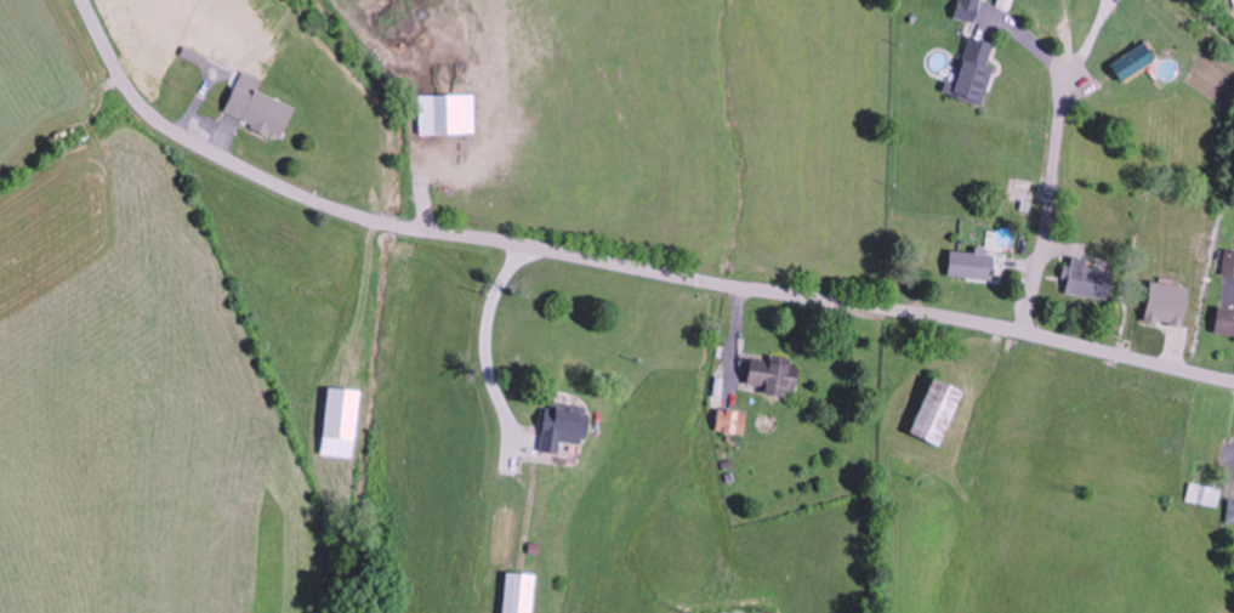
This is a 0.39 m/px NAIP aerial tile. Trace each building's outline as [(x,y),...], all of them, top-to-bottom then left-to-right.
[(978,6),(958,3),(955,20),(974,23),(978,6)] [(993,45),(969,38),(956,85),(949,83),(945,95),(983,106),(993,70),(987,68),(993,45)] [(1109,63),(1120,83),(1157,62),(1146,43),(1109,63)] [(279,142),(293,106),(235,83),(224,114),(253,125),(251,131),(279,142)] [(950,251),(948,277),(992,280),(994,253),(950,251)] [(1233,278),(1233,252),(1223,252),(1223,278),(1233,278)] [(1109,300),(1112,272),(1085,269),(1086,259),(1070,257),(1066,296),(1109,300)] [(1218,307),(1214,336),(1233,340),(1233,310),(1218,307)] [(748,385),(766,387),(765,395),(787,397),(787,390),(796,391),(799,361),(751,357),(748,385)] [(540,423),(570,432),(586,379),(564,372),(554,406),(546,404),(540,423)] [(910,435),(939,446),(959,391),(931,381),(910,435)] [(322,456),(354,459),(359,391),(328,388),(322,456)] [(717,431),(744,434),(746,413),(720,409),(717,431)] [(560,499),(559,480),(547,481),(549,500),(560,499)] [(1220,488),(1190,485),(1188,501),(1218,505),(1220,488)] [(687,509),(703,509),(703,491),(687,491),(687,509)] [(537,545),(530,544),(528,569),(505,567),(501,612),(532,612),(537,545)]
